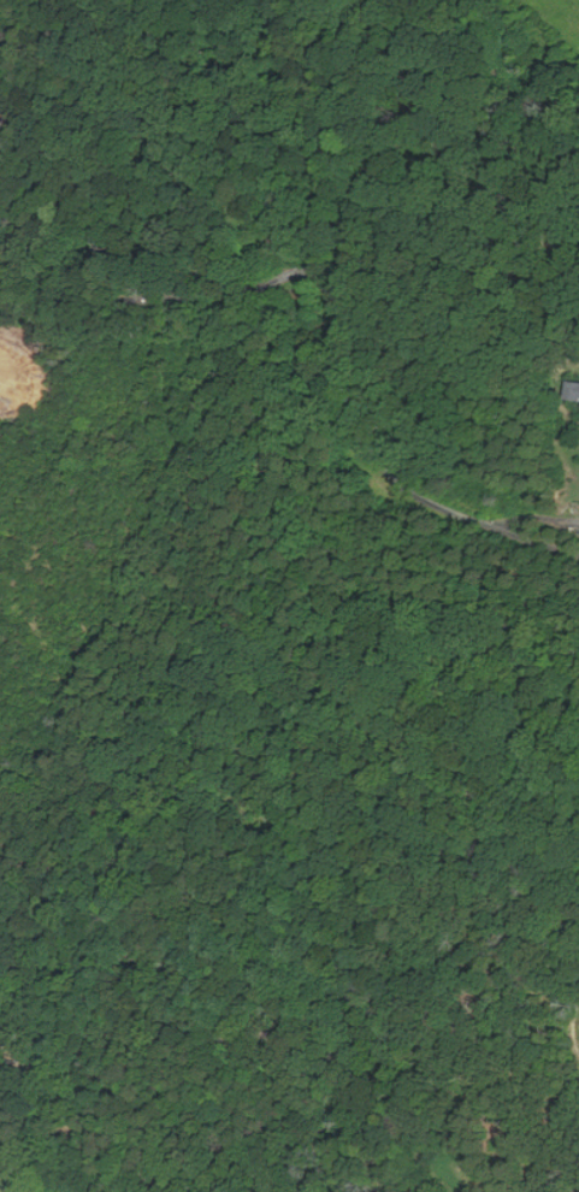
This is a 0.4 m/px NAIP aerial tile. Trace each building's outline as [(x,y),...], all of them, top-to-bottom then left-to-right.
[(572,379),(570,398),(578,399),(578,380),(572,379)]
